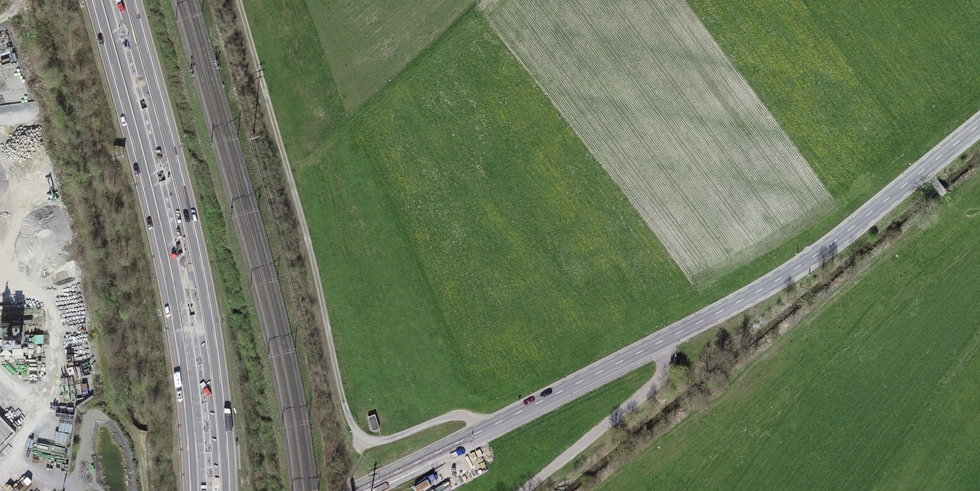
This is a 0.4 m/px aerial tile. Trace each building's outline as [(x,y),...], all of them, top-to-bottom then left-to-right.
[(375,415),(368,417),(372,431),(379,429),(375,415)]
